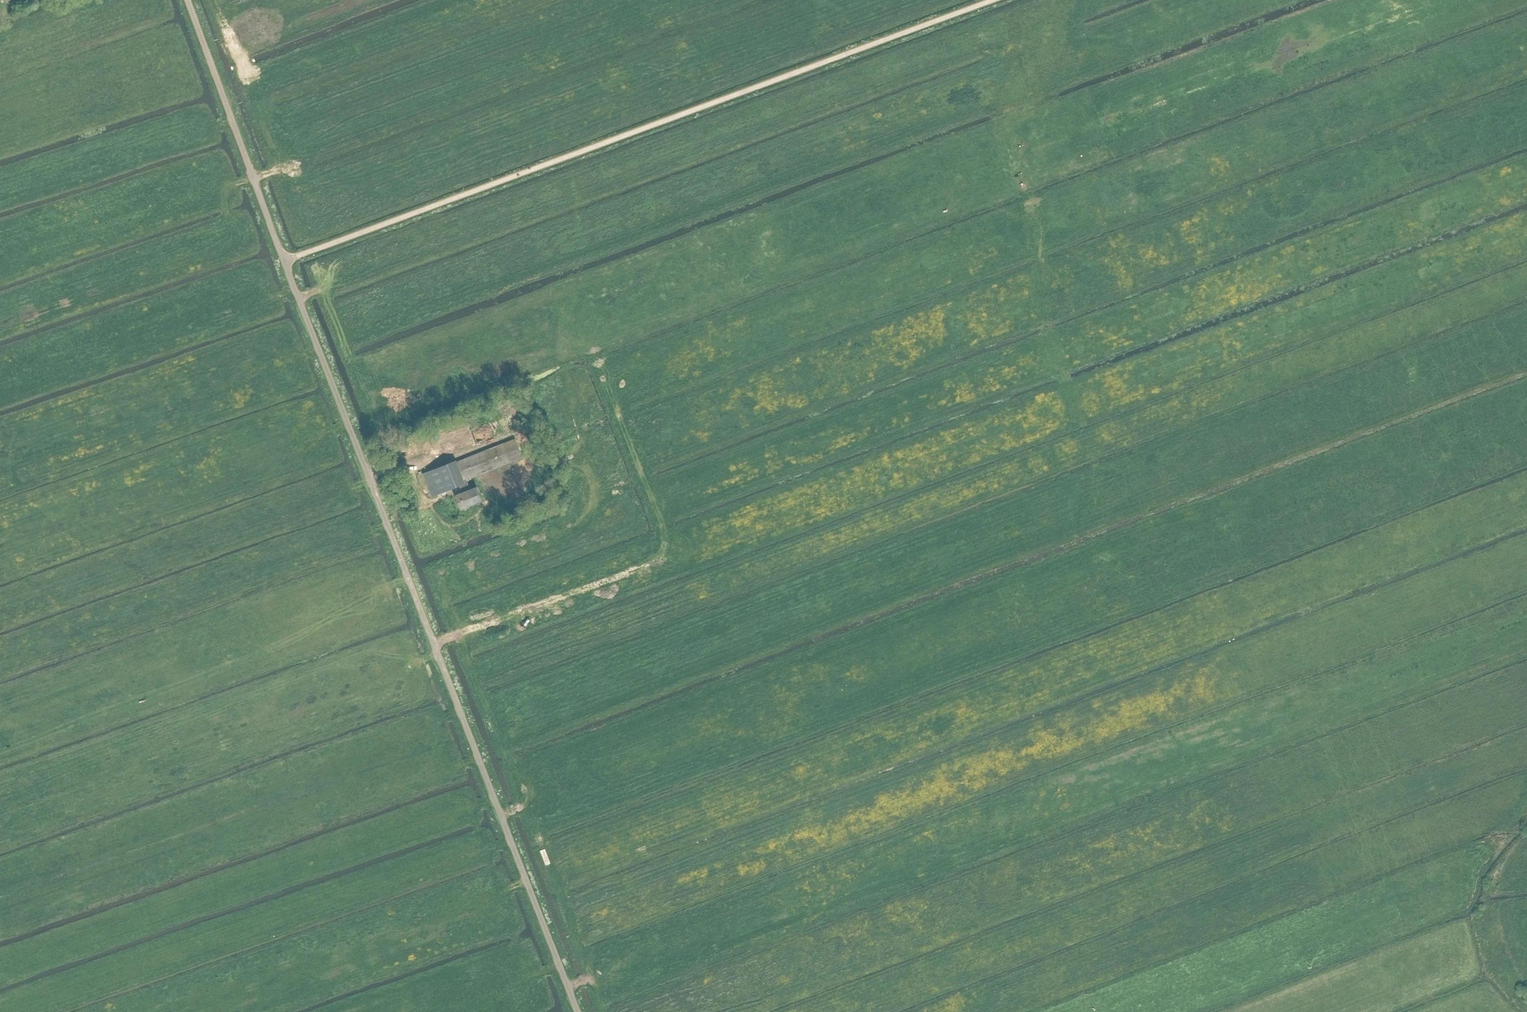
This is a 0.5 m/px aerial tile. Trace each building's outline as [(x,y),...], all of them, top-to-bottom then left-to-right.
[(462,507),(482,499),(477,485),(470,488),(466,479),(522,457),(514,437),(456,460),(423,473),(432,495),(460,484),(463,491),(456,494),(462,507)]
